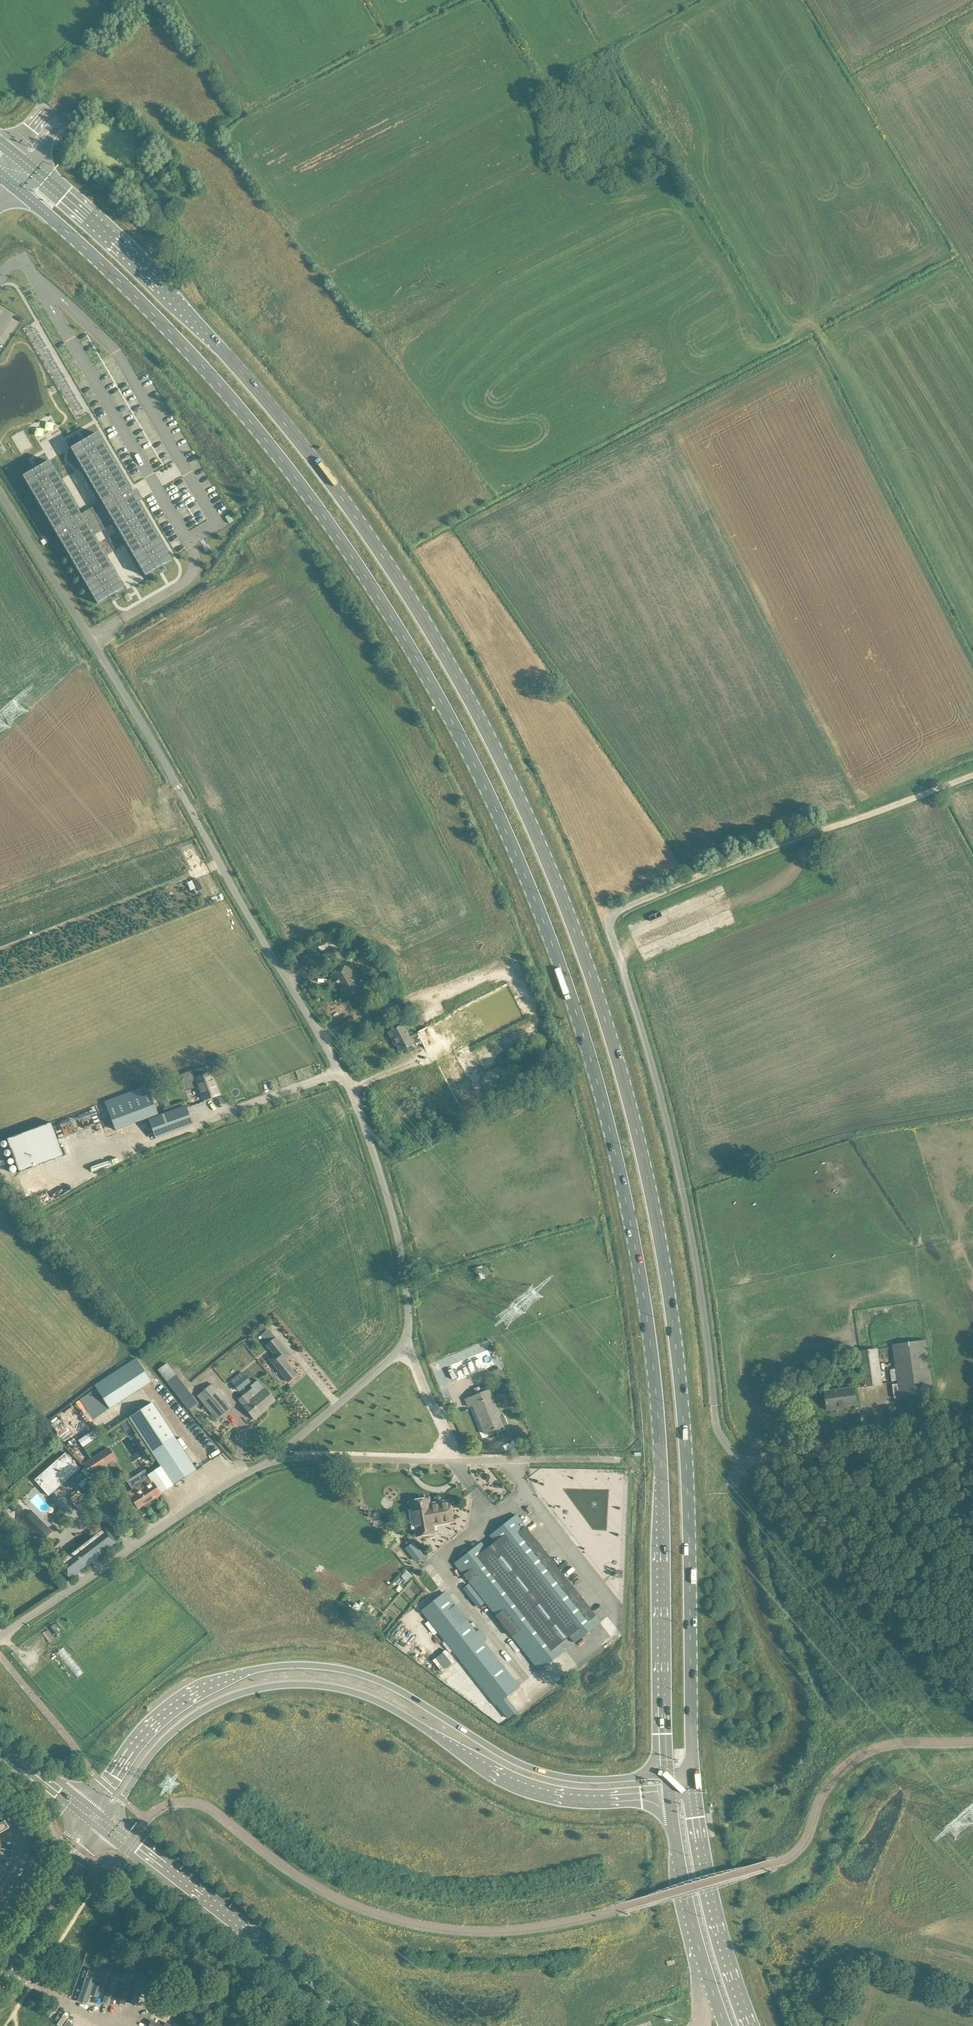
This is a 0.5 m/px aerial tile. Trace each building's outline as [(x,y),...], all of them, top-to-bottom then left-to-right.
[(145,576),(157,569),(165,565),(172,561),(141,508),(128,486),(97,433),(85,441),(78,445),(71,449),(102,502),(80,514),(50,461),(37,468),(30,473),(23,477),(54,530),(66,551),(97,604),(110,597),(117,593),(124,589),(93,536),(114,523),(145,576)] [(196,893),(202,891),(198,878),(187,882),(190,890),(194,888),(196,893)] [(346,954),(338,958),(341,964),(349,959),(346,954)] [(330,975),(335,982),(336,981),(346,999),(358,992),(354,985),(357,983),(353,977),(355,976),(348,965),(330,975)] [(403,1025),(389,1033),(393,1040),(394,1040),(400,1051),(413,1045),(413,1044),(421,1040),(426,1049),(436,1043),(427,1028),(417,1033),(409,1038),(403,1026),(403,1025)] [(193,1071),(181,1075),(185,1084),(190,1082),(192,1088),(192,1089),(193,1088),(199,1086),(204,1100),(209,1098),(218,1094),(211,1074),(208,1074),(208,1073),(206,1066),(193,1071)] [(147,1086),(105,1102),(116,1130),(158,1114),(147,1086)] [(156,1139),(193,1125),(185,1105),(149,1119),(156,1139)] [(7,1140),(20,1173),(64,1156),(52,1123),(7,1140)] [(275,1338),(267,1345),(278,1359),(272,1363),(288,1382),(296,1375),(284,1360),(289,1355),(275,1338)] [(901,1398),(924,1395),(933,1393),(926,1341),(894,1346),(901,1398)] [(451,1365),(458,1380),(493,1365),(487,1350),(451,1365)] [(863,1372),(865,1386),(882,1384),(878,1350),(860,1352),(862,1367),(860,1368),(860,1373),(863,1372)] [(139,1362),(97,1389),(109,1409),(151,1381),(139,1362)] [(167,1362),(158,1369),(188,1409),(198,1402),(167,1362)] [(243,1372),(231,1381),(239,1391),(250,1381),(243,1372)] [(244,1407),(254,1419),(265,1410),(264,1409),(275,1400),(265,1389),(257,1380),(250,1386),(253,1389),(239,1399),(245,1406),(244,1407)] [(212,1384),(198,1396),(217,1419),(231,1407),(212,1384)] [(857,1404),(855,1389),(855,1388),(825,1392),(827,1405),(828,1404),(828,1410),(838,1408),(838,1407),(857,1404)] [(489,1390),(466,1399),(469,1407),(473,1405),(485,1434),(507,1425),(503,1416),(500,1417),(489,1390)] [(146,1443),(168,1428),(152,1402),(129,1417),(146,1443)] [(174,1436),(168,1428),(146,1443),(151,1451),(161,1466),(174,1485),(196,1470),(174,1436)] [(83,1465),(92,1475),(116,1459),(109,1448),(83,1465)] [(80,1469),(66,1453),(35,1480),(49,1495),(80,1469)] [(148,1475),(148,1477),(160,1494),(174,1485),(161,1466),(148,1475)] [(132,1487),(127,1491),(138,1508),(143,1505),(146,1507),(151,1504),(151,1500),(160,1494),(148,1477),(132,1487)] [(96,1483),(74,1504),(81,1512),(103,1491),(96,1483)] [(428,1499),(410,1502),(416,1536),(432,1533),(434,1533),(433,1525),(436,1524),(452,1521),(452,1519),(449,1501),(438,1503),(438,1504),(429,1505),(428,1499)] [(32,1512),(22,1522),(42,1542),(52,1532),(32,1512)] [(495,1542),(486,1549),(560,1644),(569,1636),(574,1642),(600,1622),(516,1515),(490,1536),(495,1542)] [(20,1533),(26,1527),(21,1522),(15,1528),(20,1533)] [(92,1562),(97,1558),(117,1543),(105,1528),(59,1563),(70,1578),(78,1573),(80,1571),(92,1562)] [(423,1555),(412,1542),(404,1549),(415,1562),(423,1555)] [(565,1650),(481,1543),(455,1563),(539,1670),(565,1650)] [(473,1590),(469,1585),(463,1589),(468,1594),(473,1590)] [(505,1697),(518,1686),(482,1640),(485,1637),(480,1630),(476,1632),(445,1593),(422,1611),(496,1704),(505,1697)] [(57,1635),(48,1624),(47,1622),(43,1626),(44,1627),(53,1638),(57,1635)] [(444,1649),(432,1661),(442,1672),(454,1660),(444,1649)] [(9,1828),(5,1820),(0,1823),(0,1833),(9,1828)] [(11,1859),(13,1851),(1,1848),(1,1846),(1,1845),(1,1843),(1,1841),(0,1841),(0,1857),(11,1859)] [(86,1952),(82,1965),(90,1968),(92,1962),(94,1955),(86,1952)] [(100,1971),(103,1966),(92,1962),(90,1968),(100,1971)] [(112,1970),(120,1973),(125,1972),(127,1966),(115,1962),(114,1966),(113,1969),(112,1970)] [(137,1969),(139,1969),(147,1972),(149,1967),(139,1963),(137,1969)] [(105,1967),(103,1966),(100,1971),(111,1975),(112,1970),(113,1969),(105,1967)] [(137,1969),(127,1966),(125,1972),(135,1975),(137,1969)] [(150,1982),(156,1984),(160,1970),(154,1968),(152,1974),(150,1982)] [(96,1982),(98,1975),(88,1971),(78,2001),(87,2004),(90,1997),(99,2000),(104,1985),(96,1982)] [(118,1983),(121,1976),(112,1973),(102,2003),(110,2006),(113,1999),(122,2002),(127,1986),(118,1983)] [(138,2008),(148,1976),(138,1973),(127,2004),(138,2008)]
